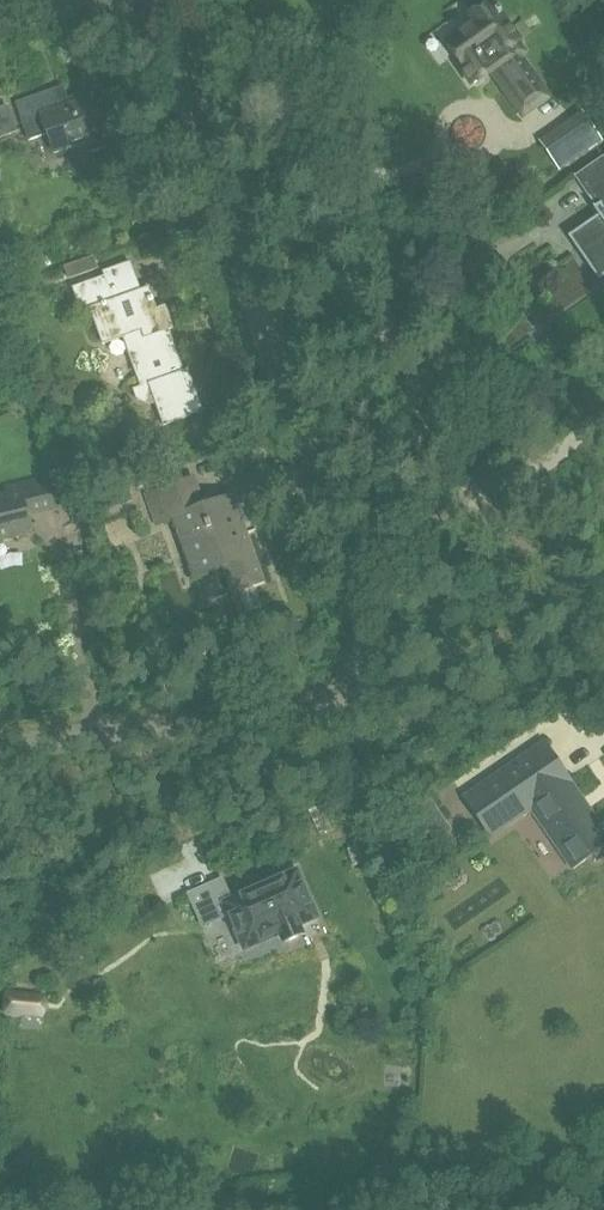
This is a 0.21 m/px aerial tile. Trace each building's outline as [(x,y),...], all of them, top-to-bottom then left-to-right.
[(491,71),(524,115),(550,96),(520,56),(526,51),(492,5),(483,3),(476,9),(475,17),(478,22),(448,44),(476,82),(491,71)] [(86,141),(90,153),(109,147),(105,135),(108,134),(96,95),(74,102),(68,84),(18,100),(31,140),(55,132),(60,150),(86,141)] [(16,133),(7,106),(0,108),(0,139),(16,133)] [(540,140),(561,171),(603,142),(583,111),(540,140)] [(577,179),(597,209),(595,210),(601,218),(570,239),(588,265),(590,264),(602,282),(603,281),(603,161),(577,179)] [(70,279),(99,268),(94,256),(65,266),(70,279)] [(106,277),(74,288),(83,313),(92,310),(104,346),(126,338),(142,386),(150,383),(157,404),(164,426),(205,412),(190,369),(185,371),(170,330),(175,328),(168,309),(158,313),(150,289),(142,291),(132,263),(105,273),(106,277)] [(83,487),(91,513),(133,500),(124,474),(83,487)] [(35,531),(31,516),(59,509),(51,475),(6,486),(8,495),(0,497),(0,540),(35,531)] [(196,476),(148,493),(158,523),(173,518),(188,560),(218,550),(224,567),(232,592),(256,584),(253,575),(260,572),(233,495),(206,504),(196,476)] [(487,638),(492,650),(509,642),(503,630),(487,638)] [(462,797),(476,818),(498,803),(513,825),(534,810),(573,867),(603,846),(603,828),(571,780),(544,741),(462,797)] [(431,799),(414,811),(433,840),(451,829),(431,799)] [(310,808),(320,833),(332,828),(322,803),(310,808)] [(347,849),(354,866),(365,861),(358,845),(347,849)] [(230,914),(245,948),(280,932),(281,934),(288,937),(296,933),(298,927),(297,925),(316,916),(296,871),(232,900),(222,879),(190,894),(204,925),(230,914)] [(4,1014),(45,1017),(46,993),(5,990),(4,1014)]
